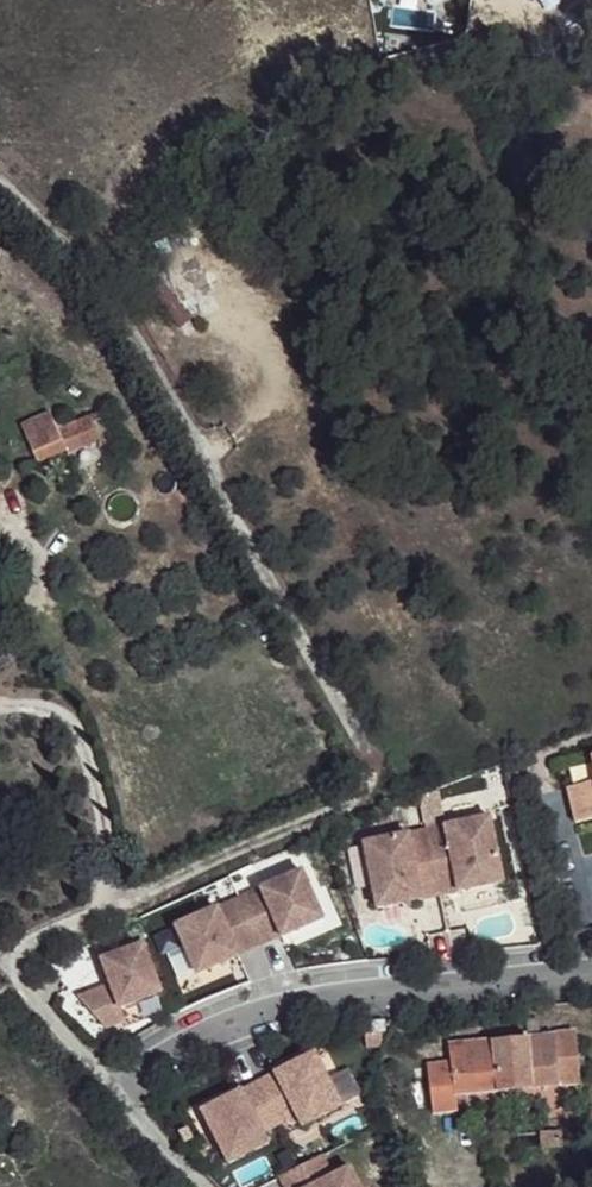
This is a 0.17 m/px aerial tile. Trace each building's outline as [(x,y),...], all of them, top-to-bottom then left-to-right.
[(160,247),(169,298),(203,291),(194,241),(160,247)] [(95,422),(36,443),(44,464),(74,457),(103,445),(95,422)] [(567,790),(575,824),(591,820),(591,783),(567,790)] [(492,816),(429,827),(441,892),(504,881),(492,816)] [(429,827),(366,839),(377,903),(441,892),(429,827)] [(304,874),(178,927),(199,974),(240,957),(239,955),(282,937),(283,938),(324,921),(304,874)] [(144,940),(102,955),(110,979),(78,991),(105,1024),(125,1017),(121,1004),(161,990),(144,940)] [(385,1019),(363,1022),(364,1033),(386,1031),(385,1019)] [(559,1034),(442,1039),(442,1064),(444,1088),(560,1085),(559,1034)] [(576,1035),(559,1034),(560,1085),(579,1084),(576,1035)] [(315,1053),(258,1080),(278,1123),(295,1115),(300,1125),(340,1106),(315,1053)] [(442,1064),(420,1064),(422,1107),(443,1106),(444,1088),(442,1064)] [(258,1080),(201,1107),(226,1161),(266,1142),(261,1131),(278,1123),(258,1080)] [(276,1176),(281,1186),(356,1186),(346,1167),(329,1176),(318,1155),(298,1165),(276,1176)]
